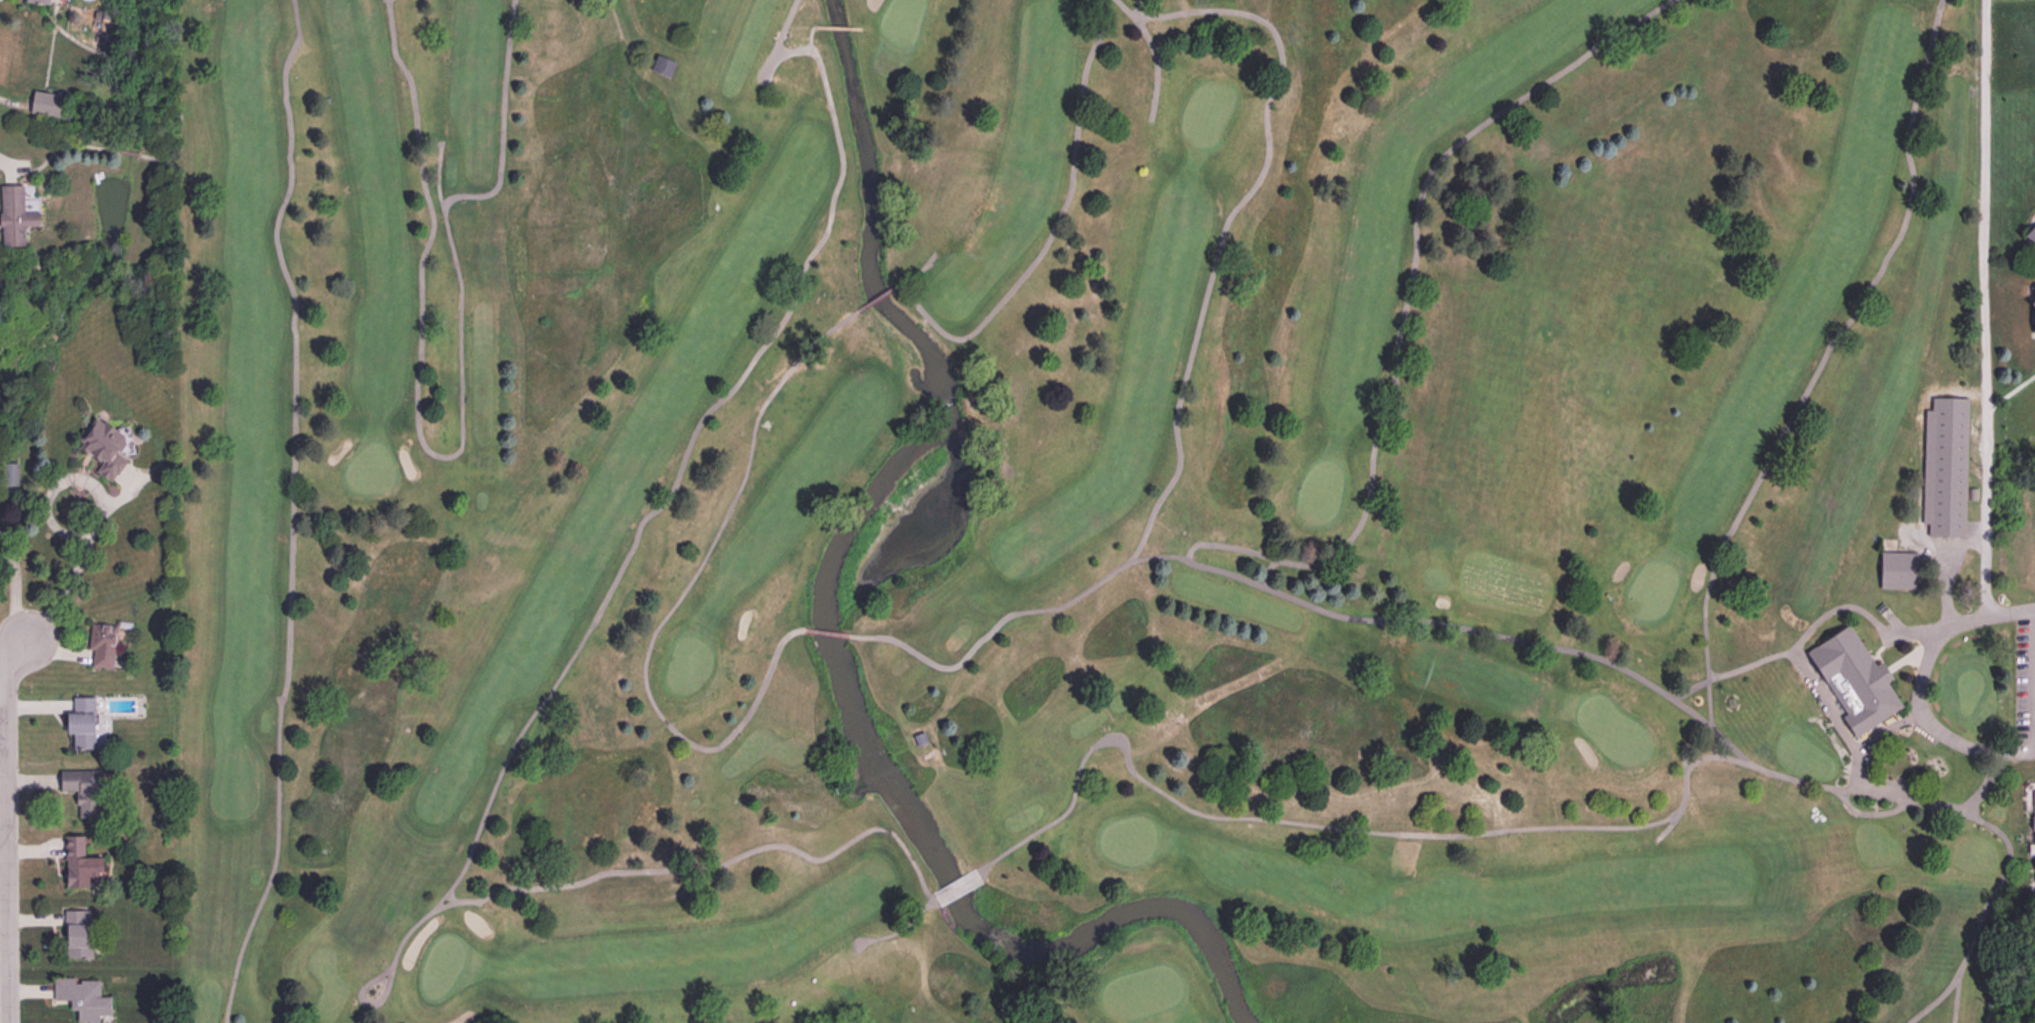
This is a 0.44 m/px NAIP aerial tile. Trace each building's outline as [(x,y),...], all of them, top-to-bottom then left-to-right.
[(670,76),(675,60),(656,54),(651,70),(670,76)] [(31,113),(60,116),(62,93),(33,91),(31,113)] [(25,245),(25,226),(40,226),(40,212),(24,212),(24,184),(1,185),(2,246),(25,245)] [(2034,248),(2034,224),(2023,237),(2034,248)] [(1924,410),(1922,526),(1927,526),(1927,537),(1964,538),(1967,399),(1930,399),(1930,410),(1924,410)] [(111,482),(128,459),(117,452),(127,438),(97,416),(77,444),(102,462),(96,470),(111,482)] [(18,462),(3,462),(3,485),(18,485),(18,462)] [(1879,590),(1915,590),(1915,553),(1879,553),(1879,590)] [(1807,654),(1849,625),(1873,659),(1877,665),(1882,662),(1895,678),(1888,685),(1902,705),(1857,738),(1842,719),(1848,716),(1816,670),(1807,654)] [(74,749),(95,748),(94,696),(73,697),(74,712),(67,712),(68,733),(73,733),(74,749)] [(78,817),(101,817),(100,769),(60,770),(60,791),(77,791),(78,817)] [(84,835),(65,835),(66,887),(89,887),(89,876),(103,875),(102,856),(85,857),(84,835)] [(92,957),(90,909),(65,910),(67,958),(92,957)] [(54,1000),(71,1000),(71,1009),(78,1009),(78,1021),(88,1021),(88,1022),(99,1022),(99,1015),(112,1015),(112,996),(100,996),(100,980),(75,980),(75,977),(54,977),(54,1000)]
